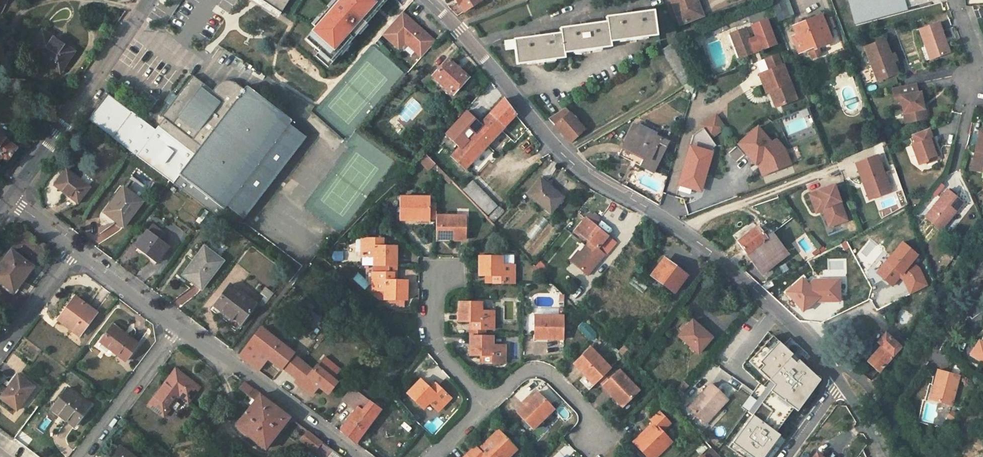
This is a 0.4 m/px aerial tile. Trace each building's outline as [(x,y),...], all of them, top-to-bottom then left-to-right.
[(260,1),(280,14),(289,0),(260,0),(260,1)] [(321,19),(324,21),(318,28),(308,40),(332,60),(348,42),(350,45),(361,33),(358,30),(365,21),(368,23),(379,11),(374,7),(380,0),(337,0),(321,19)] [(379,11),(388,0),(380,0),(374,7),(379,11)] [(464,12),(481,1),(480,0),(456,0),(464,12)] [(697,0),(671,0),(680,23),(702,15),(697,0)] [(789,0),(770,0),(778,22),(794,16),(789,0)] [(852,22),(927,1),(927,0),(845,0),(852,22)] [(657,35),(653,11),(629,14),(606,17),(606,22),(609,42),(632,39),(657,35)] [(397,46),(405,37),(424,54),(435,42),(415,25),(402,13),(383,34),(397,46)] [(831,41),(828,33),(832,31),(831,28),(827,19),(826,16),(822,18),(821,16),(794,27),(797,36),(793,37),(799,51),(808,48),(813,46),(814,48),(818,46),(831,41)] [(324,21),(321,19),(316,26),(318,28),(324,21)] [(776,44),(766,20),(751,25),(756,37),(749,40),(744,28),(730,33),(740,58),(754,53),(754,52),(761,49),(761,50),(776,44)] [(358,30),(361,33),(368,23),(365,21),(358,30)] [(609,42),(606,22),(583,25),(559,28),(560,33),(563,53),(588,50),(610,47),(609,42)] [(949,52),(938,23),(919,29),(926,47),(928,46),(933,58),(949,52)] [(60,72),(73,52),(42,31),(29,51),(60,72)] [(563,53),(560,33),(513,40),(504,41),(506,50),(515,49),(517,64),(540,61),(564,58),(563,53)] [(893,62),(890,55),(884,39),(864,47),(872,67),(878,80),(878,81),(898,73),(893,62)] [(348,42),(332,60),(335,63),(350,45),(348,42)] [(673,42),(662,49),(684,85),(695,78),(673,42)] [(821,55),(818,46),(814,48),(813,46),(808,48),(813,58),(821,55)] [(782,65),(777,54),(766,59),(770,70),(782,65)] [(467,77),(448,60),(433,76),(452,94),(467,77)] [(796,99),(783,65),(782,65),(770,70),(759,74),(767,93),(770,91),(773,90),(780,106),(796,99)] [(878,80),(872,67),(865,69),(861,71),(867,85),(878,80)] [(289,124),(292,120),(254,91),(247,86),(244,89),(235,83),(232,81),(226,81),(223,81),(220,82),(216,86),(212,90),(193,75),(161,116),(164,118),(155,130),(124,106),(107,94),(88,119),(234,229),(305,136),(289,124)] [(695,78),(684,85),(686,89),(692,94),(697,80),(696,78),(695,78)] [(923,105),(920,93),(917,93),(915,83),(892,88),(895,102),(901,100),(902,106),(906,123),(925,119),(927,116),(925,108),(923,108),(923,105)] [(780,106),(773,90),(770,91),(776,107),(780,106)] [(586,96),(572,104),(574,109),(589,100),(586,96)] [(504,99),(490,114),(504,126),(515,114),(504,99)] [(565,108),(548,118),(554,125),(570,143),(585,129),(565,108)] [(456,120),(463,113),(459,109),(452,117),(456,120)] [(782,116),(789,143),(815,136),(808,109),(782,116)] [(459,148),(451,157),(465,169),(504,126),(490,114),(478,127),(459,148)] [(459,148),(478,127),(464,115),(446,135),(459,148)] [(725,128),(716,115),(702,125),(704,128),(693,135),(680,182),(702,189),(714,147),(717,146),(711,138),(725,128)] [(658,132),(639,123),(637,126),(656,136),(658,132)] [(668,142),(656,136),(637,126),(633,125),(618,155),(653,172),(668,142)] [(772,143),(757,127),(741,141),(749,150),(746,153),(755,163),(756,162),(759,161),(775,147),(772,143)] [(935,155),(929,139),(932,138),(929,128),(912,134),(916,144),(912,145),(919,164),(926,161),(928,158),(935,155)] [(2,157),(7,161),(16,148),(9,142),(12,138),(8,135),(7,136),(5,135),(3,138),(0,135),(0,159),(2,157)] [(938,154),(932,138),(929,139),(935,155),(938,154)] [(790,164),(785,150),(776,140),(772,143),(775,147),(759,161),(762,164),(765,173),(790,164)] [(749,150),(741,141),(738,144),(746,153),(749,150)] [(939,158),(938,154),(935,155),(928,158),(926,161),(926,163),(939,158)] [(472,170),(484,159),(480,155),(469,166),(472,170)] [(891,192),(877,156),(856,164),(863,183),(866,182),(872,199),(891,192)] [(433,166),(428,160),(424,164),(429,170),(433,166)] [(759,161),(756,162),(759,165),(762,174),(765,173),(762,164),(759,161)] [(437,166),(437,170),(449,183),(451,181),(437,166)] [(89,187),(66,169),(54,185),(68,196),(69,194),(79,202),(89,187)] [(563,197),(550,186),(552,183),(543,176),(528,194),(551,212),(563,197)] [(498,206),(473,180),(463,190),(488,215),(498,206)] [(872,199),(866,182),(863,183),(870,200),(872,199)] [(847,220),(834,186),(809,195),(816,213),(823,210),(826,209),(832,225),(847,220)] [(124,227),(143,202),(123,187),(103,213),(102,217),(102,218),(103,220),(106,223),(109,224),(111,224),(113,223),(116,221),(124,227)] [(950,219),(963,202),(947,189),(925,217),(939,228),(948,218),(950,219)] [(430,208),(430,197),(400,197),(400,219),(430,220),(430,219),(436,219),(436,216),(436,208),(430,208)] [(498,206),(487,217),(492,223),(504,211),(498,206)] [(200,224),(209,212),(205,209),(196,221),(200,224)] [(832,225),(826,209),(823,210),(829,227),(832,225)] [(598,220),(590,214),(586,219),(594,225),(598,220)] [(466,239),(466,216),(436,216),(436,219),(436,235),(443,235),(443,239),(466,239)] [(941,230),(950,219),(948,218),(939,228),(941,230)] [(605,255),(615,243),(594,225),(586,219),(575,232),(583,239),(584,238),(589,242),(580,253),(572,262),(587,275),(604,255),(605,255)] [(160,240),(165,233),(152,223),(147,230),(160,240)] [(788,254),(772,233),(769,236),(766,238),(757,227),(737,242),(761,274),(788,254)] [(160,240),(147,230),(135,246),(138,248),(157,262),(169,247),(160,240)] [(383,246),(383,238),(363,238),(363,257),(374,257),(374,266),(396,266),(396,246),(383,246)] [(914,263),(920,256),(903,242),(879,274),(893,285),(900,277),(903,280),(910,295),(929,285),(921,268),(914,263)] [(201,288),(222,260),(205,247),(197,257),(199,258),(196,262),(193,260),(182,274),(201,288)] [(157,262),(138,248),(136,250),(155,265),(157,262)] [(330,250),(330,261),(342,261),(341,250),(330,250)] [(572,262),(580,253),(577,250),(569,260),(572,262)] [(0,266),(0,281),(13,291),(32,267),(11,251),(0,266)] [(374,257),(363,257),(363,265),(374,266),(374,257)] [(512,284),(512,266),(501,265),(501,257),(479,257),(479,276),(485,277),(494,277),(494,283),(512,284)] [(512,266),(512,257),(501,257),(501,265),(512,266)] [(679,270),(664,258),(662,261),(678,272),(679,270)] [(687,275),(679,270),(678,272),(662,261),(651,275),(674,292),(687,275)] [(547,269),(540,262),(535,267),(540,272),(542,273),(547,269)] [(393,280),(393,273),(395,273),(396,266),(374,266),(373,290),(376,290),(385,290),(385,299),(385,300),(389,300),(397,300),(397,303),(397,306),(405,306),(405,300),(407,300),(407,280),(395,280),(393,280)] [(535,267),(534,266),(531,269),(537,275),(540,272),(535,267)] [(648,287),(634,277),(629,283),(643,293),(648,287)] [(839,279),(811,279),(807,283),(802,279),(788,292),(805,311),(816,302),(839,301),(839,279)] [(255,304),(230,284),(214,305),(233,320),(232,321),(233,324),(235,327),(239,326),(255,304)] [(262,309),(274,293),(266,287),(260,294),(264,297),(258,306),(262,309)] [(385,299),(385,290),(376,290),(376,296),(379,299),(385,299)] [(75,297),(61,316),(69,322),(66,326),(79,335),(95,313),(75,297)] [(494,329),(494,311),(481,311),(481,302),(459,301),(459,322),(473,322),(473,329),(486,329),(494,329)] [(563,339),(564,316),(558,316),(533,315),(533,334),(539,334),(539,338),(560,339),(563,339)] [(61,316),(58,320),(66,326),(69,322),(61,316)] [(712,337),(692,320),(679,336),(698,353),(712,337)] [(112,325),(102,339),(112,347),(110,350),(112,351),(125,361),(137,344),(112,325)] [(294,353),(261,327),(239,356),(247,362),(256,349),(272,362),(281,369),(283,367),(293,355),(294,353)] [(881,345),(867,362),(878,372),(904,343),(898,337),(900,335),(890,327),(877,342),(881,345)] [(505,364),(505,345),(492,345),(493,336),(486,336),(470,336),(470,355),(483,355),(483,363),(505,364)] [(761,363),(780,342),(774,336),(750,362),(759,370),(763,365),(761,363)] [(97,345),(108,353),(111,353),(112,351),(110,350),(112,347),(102,339),(97,345)] [(979,341),(971,355),(982,362),(982,343),(979,341)] [(776,386),(733,441),(755,456),(764,456),(775,442),(781,434),(777,431),(794,407),(798,410),(821,378),(780,342),(761,363),(763,365),(759,370),(776,386)] [(611,369),(590,347),(573,363),(585,375),(586,376),(589,373),(597,382),(598,381),(609,370),(611,369)] [(623,347),(618,352),(623,356),(625,358),(630,353),(623,347)] [(262,373),(272,362),(256,349),(247,362),(256,368),(262,373)] [(290,373),(300,361),(293,355),(283,367),(290,373)] [(328,375),(335,367),(324,357),(313,370),(308,375),(304,372),(298,379),(295,382),(311,395),(320,384),(322,381),(325,384),(323,386),(329,392),(337,382),(332,379),(328,375)] [(313,370),(300,361),(290,373),(298,379),(304,372),(308,375),(313,370)] [(332,379),(339,370),(335,367),(328,375),(332,379)] [(175,369),(149,405),(163,416),(171,407),(175,401),(179,396),(188,402),(199,387),(175,369)] [(602,385),(614,374),(609,370),(598,381),(602,385)] [(639,391),(618,370),(614,374),(602,385),(618,402),(621,399),(626,404),(639,391)] [(952,405),(959,376),(937,370),(930,399),(952,405)] [(15,373),(6,385),(8,387),(9,388),(19,376),(15,373)] [(597,382),(589,373),(586,376),(594,384),(597,382)] [(594,384),(586,376),(585,375),(579,380),(589,390),(594,384)] [(8,387),(0,398),(16,410),(34,387),(19,376),(9,388),(8,387)] [(450,397),(436,383),(431,388),(421,379),(407,393),(423,409),(429,402),(437,410),(450,397)] [(682,392),(687,386),(682,382),(677,388),(680,391),(682,392)] [(727,398),(712,384),(689,409),(705,422),(727,398)] [(355,443),(380,409),(366,398),(370,393),(364,389),(360,394),(350,387),(341,399),(355,410),(340,431),(342,432),(355,443)] [(69,417),(66,420),(74,426),(90,406),(67,388),(54,405),(69,417)] [(253,390),(249,395),(253,398),(255,400),(260,395),(253,390)] [(676,404),(684,394),(682,392),(680,391),(672,401),(676,404)] [(532,429),(554,408),(538,392),(517,413),(514,416),(522,423),(524,421),(532,429)] [(252,405),(236,425),(265,449),(290,417),(270,402),(260,395),(255,400),(253,398),(249,402),(252,405)] [(175,401),(171,407),(175,410),(179,404),(175,401)] [(54,405),(51,409),(66,420),(69,417),(54,405)] [(958,416),(952,411),(947,417),(954,422),(958,416)] [(663,432),(671,424),(659,412),(651,421),(654,424),(657,427),(645,439),(642,436),(634,444),(647,456),(658,456),(673,442),(663,432)] [(645,439),(657,427),(654,424),(642,436),(645,439)] [(307,430),(300,439),(315,451),(322,442),(307,430)] [(466,455),(469,456),(508,456),(517,449),(499,430),(491,438),(493,440),(481,452),(479,450),(475,446),(466,455)] [(481,452),(493,440),(491,438),(479,450),(481,452)] [(733,441),(730,446),(745,456),(755,456),(733,441)] [(315,451),(322,456),(326,456),(332,450),(322,442),(315,451)] [(701,455),(707,448),(702,443),(696,450),(701,455)] [(718,455),(711,448),(702,456),(716,456),(718,455)] [(121,449),(119,451),(115,456),(132,456),(121,449)]
